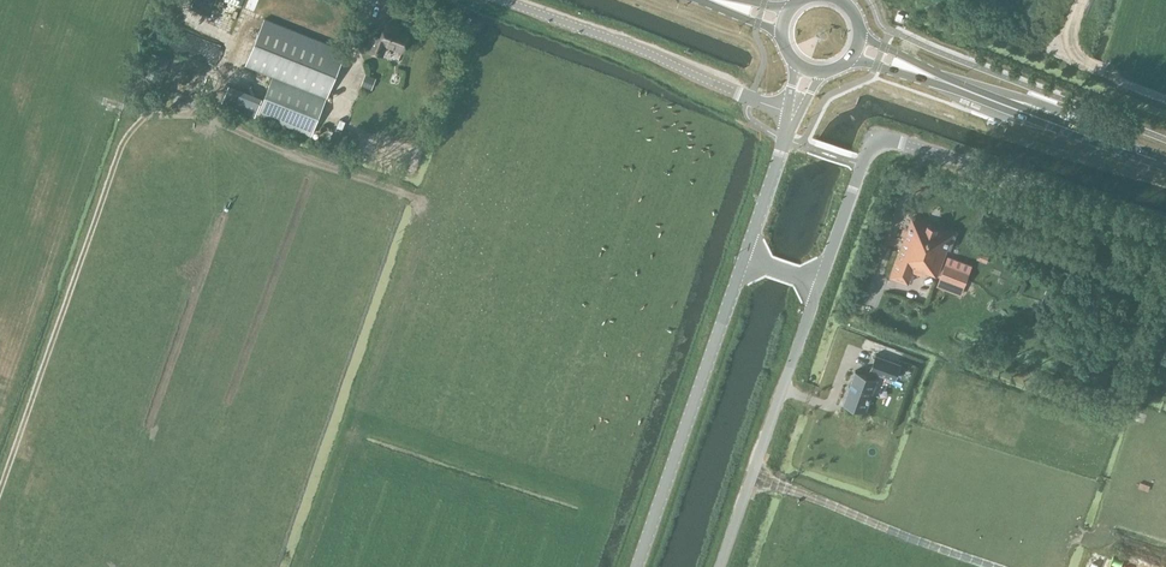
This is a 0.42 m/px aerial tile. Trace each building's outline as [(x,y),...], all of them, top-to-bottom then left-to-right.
[(258,114),(311,135),(346,51),(265,19),(246,65),(273,76),(258,114)] [(410,32),(400,28),(400,27),(388,22),(382,37),(374,34),(368,50),(384,56),(388,47),(402,52),(410,32)] [(953,233),(912,217),(890,277),(909,283),(911,279),(922,283),(924,276),(925,276),(926,272),(937,276),(948,248),(951,249),(956,235),(953,234),(953,233)] [(940,279),(964,288),(970,272),(946,263),(940,279)] [(843,408),(844,409),(845,405),(865,412),(875,383),(874,383),(877,376),(895,383),(900,368),(901,369),(901,368),(876,359),(875,359),(876,360),(871,374),(872,375),(869,381),(856,376),(855,375),(843,408)] [(1137,414),(1134,421),(1142,424),(1144,417),(1137,414)]
